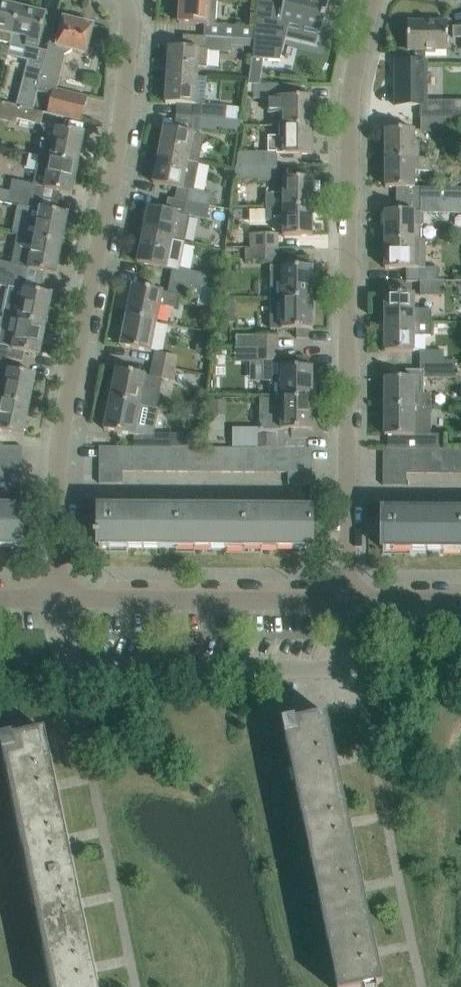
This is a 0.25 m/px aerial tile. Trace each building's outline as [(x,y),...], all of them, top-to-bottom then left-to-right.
[(179,23),(216,25),(216,24),(217,0),(180,0),(179,23)] [(255,26),(254,40),(253,59),(263,59),(280,60),(289,23),(304,27),(303,28),(304,28),(304,33),(307,36),(311,37),(316,36),(318,32),(319,30),(321,31),(329,0),(285,0),(284,0),(256,0),(255,26)] [(19,7),(0,3),(0,30),(13,33),(19,7)] [(46,14),(19,7),(13,33),(27,36),(25,45),(38,48),(46,14)] [(87,54),(94,25),(63,18),(59,35),(52,33),(37,92),(52,95),(54,89),(56,90),(64,56),(64,55),(72,50),(87,54)] [(415,50),(425,50),(448,50),(448,21),(407,21),(407,50),(415,50)] [(254,40),(255,26),(216,24),(216,25),(215,37),(232,38),(254,40)] [(453,26),(453,37),(460,37),(460,26),(453,26)] [(231,51),(232,38),(215,37),(183,35),(182,47),(169,46),(167,75),(197,77),(198,67),(207,68),(208,50),(231,51)] [(425,62),(425,50),(415,50),(414,62),(395,61),(394,105),(420,105),(420,118),(445,118),(460,118),(460,101),(427,101),(427,62),(425,62)] [(34,52),(29,74),(27,82),(38,85),(45,55),(34,52)] [(252,59),(248,85),(249,85),(253,85),(259,85),(263,59),(253,59),(252,59)] [(195,105),(197,77),(167,75),(165,103),(195,105)] [(301,85),(281,85),(259,85),(253,85),(253,99),(269,99),(269,113),(279,113),(279,125),(312,125),(312,96),(301,96),(301,85)] [(81,120),(87,97),(56,90),(54,89),(52,95),(47,113),(63,117),(63,116),(81,120)] [(0,102),(0,120),(17,124),(18,119),(41,125),(44,113),(0,102)] [(222,119),(223,106),(201,105),(200,119),(238,122),(238,120),(222,119)] [(444,133),(445,118),(420,118),(420,133),(444,133)] [(237,133),(238,122),(200,119),(199,131),(237,133)] [(312,154),(312,125),(279,125),(279,137),(268,137),(268,152),(268,154),(277,154),(312,154)] [(84,133),(65,129),(58,127),(57,131),(44,129),(39,155),(78,163),(84,133)] [(199,163),(204,136),(193,133),(164,127),(159,155),(199,163)] [(385,129),(385,158),(414,158),(419,158),(419,147),(414,147),(414,129),(385,129)] [(277,168),(277,154),(268,154),(268,152),(238,152),(236,168),(277,168)] [(72,194),(78,163),(39,155),(35,172),(33,184),(33,186),(37,187),(72,194)] [(199,164),(199,163),(159,155),(153,183),(177,188),(184,189),(184,188),(194,190),(199,164)] [(419,158),(414,158),(385,158),(385,187),(414,187),(414,171),(433,171),(433,158),(419,158)] [(277,180),(277,168),(236,168),(234,180),(277,180)] [(312,178),(292,178),(284,178),(284,194),(266,194),(266,207),(312,207),(312,178)] [(35,196),(37,187),(33,186),(33,184),(12,180),(10,191),(35,196)] [(420,187),(420,199),(460,199),(460,187),(420,187)] [(212,194),(194,190),(184,188),(184,189),(177,188),(175,200),(210,207),(216,208),(218,201),(214,198),(212,198),(212,194)] [(35,196),(10,191),(0,189),(0,201),(20,205),(20,204),(33,206),(35,196)] [(210,207),(175,200),(168,198),(166,210),(148,206),(148,209),(144,208),(141,221),(145,222),(143,234),(184,243),(189,217),(207,221),(210,207)] [(420,199),(414,199),(414,211),(420,211),(422,213),(460,214),(460,199),(420,199)] [(68,213),(57,211),(33,206),(20,204),(20,205),(14,234),(22,235),(25,236),(62,244),(68,213)] [(312,235),(312,207),(266,207),(266,221),(283,221),(283,235),(312,235)] [(423,214),(422,213),(420,211),(414,211),(385,211),(385,239),(414,239),(418,240),(419,227),(421,227),(424,224),(423,214)] [(179,269),(184,243),(143,234),(137,262),(172,269),(179,270),(179,269)] [(277,234),(246,234),(246,250),(277,249),(277,234)] [(56,274),(62,244),(25,236),(22,235),(19,254),(31,257),(29,269),(56,274)] [(426,240),(418,240),(414,239),(385,239),(385,268),(405,268),(405,281),(420,281),(438,281),(438,266),(426,266),(426,240)] [(277,261),(277,249),(246,250),(246,261),(277,261)] [(309,257),(296,257),(296,267),(271,267),(271,298),(312,298),(312,266),(309,266),(309,257)] [(18,277),(21,265),(0,261),(0,273),(18,277)] [(208,276),(179,269),(179,270),(172,269),(170,283),(201,289),(205,290),(208,276)] [(18,277),(0,273),(0,285),(9,286),(9,285),(16,287),(18,277)] [(444,294),(444,281),(438,281),(420,281),(420,294),(444,294)] [(199,298),(201,289),(170,283),(168,292),(180,295),(179,296),(188,298),(189,296),(199,298)] [(41,292),(16,287),(9,285),(9,286),(3,315),(46,324),(52,294),(41,292)] [(177,309),(179,296),(180,295),(168,292),(133,285),(127,316),(158,322),(161,306),(177,309)] [(414,293),(413,293),(385,293),(385,322),(431,323),(431,309),(414,309),(414,293)] [(312,329),(312,298),(271,298),(271,329),(296,329),(296,338),(308,338),(308,329),(312,329)] [(46,324),(3,315),(0,332),(0,357),(2,357),(22,361),(24,351),(40,355),(46,324)] [(127,316),(121,346),(152,352),(158,322),(127,316)] [(431,336),(431,323),(385,322),(385,351),(414,351),(414,336),(431,336)] [(278,337),(256,336),(256,335),(236,336),(236,348),(256,348),(278,348),(278,337)] [(277,360),(278,348),(256,348),(256,360),(264,360),(277,360)] [(444,364),(444,351),(420,351),(420,364),(444,364)] [(174,369),(177,357),(177,356),(162,353),(162,354),(157,353),(154,365),(174,369)] [(283,360),(277,360),(264,360),(264,380),(270,380),(270,398),(312,398),(312,366),(308,366),(308,357),(296,357),(296,367),(283,367),(283,360)] [(457,365),(444,364),(420,364),(420,370),(424,370),(424,377),(457,377),(457,365)] [(172,381),(174,369),(154,365),(152,377),(172,381)] [(0,369),(0,399),(30,405),(36,374),(8,369),(8,370),(0,369)] [(146,375),(136,373),(116,369),(113,383),(109,382),(107,396),(110,397),(110,399),(140,405),(146,375)] [(423,393),(424,377),(424,370),(420,370),(406,370),(406,377),(385,377),(385,406),(431,406),(431,393),(423,393)] [(312,429),(312,398),(270,398),(260,398),(259,430),(276,430),(276,435),(254,435),(254,447),(257,447),(269,448),(276,448),(288,448),(305,448),(305,438),(308,438),(308,429),(312,429)] [(30,405),(0,399),(0,430),(23,435),(30,405)] [(140,405),(110,399),(110,401),(106,400),(103,414),(107,415),(104,429),(134,435),(139,435),(151,435),(157,409),(140,405)] [(228,400),(210,399),(210,415),(228,415),(228,400)] [(431,435),(431,406),(385,406),(384,435),(388,435),(388,448),(407,448),(419,448),(426,449),(438,449),(442,449),(442,435),(431,435)] [(178,438),(173,437),(173,435),(151,435),(139,435),(139,447),(142,447),(154,447),(166,447),(178,447),(183,447),(183,440),(181,440),(181,439),(178,439),(178,438)] [(22,458),(22,446),(0,446),(0,458),(22,458)] [(123,455),(123,447),(99,446),(99,459),(123,459),(123,455)] [(135,455),(135,447),(123,447),(123,455),(135,455)] [(154,455),(154,447),(142,447),(142,455),(154,455)] [(166,472),(166,447),(154,447),(154,455),(154,463),(154,471),(166,472)] [(178,472),(178,447),(166,447),(166,472),(178,472)] [(190,455),(190,447),(183,447),(178,447),(178,472),(190,472),(190,463),(190,455)] [(202,455),(202,447),(190,447),(190,455),(202,455)] [(221,455),(221,447),(209,447),(209,455),(221,455)] [(233,472),(233,447),(221,447),(221,455),(221,464),(221,472),(233,472)] [(245,472),(245,447),(233,447),(233,472),(245,472)] [(257,464),(257,456),(257,447),(254,447),(245,447),(245,472),(257,472),(257,464)] [(269,456),(269,448),(257,447),(257,456),(269,456)] [(288,456),(288,448),(276,448),(276,456),(288,456)] [(407,461),(407,457),(407,448),(388,448),(383,448),(383,461),(407,461)] [(419,457),(419,448),(407,448),(407,457),(419,457)] [(438,457),(438,449),(426,449),(426,457),(438,457)] [(450,473),(450,449),(442,449),(438,449),(438,457),(438,465),(438,473),(450,473)] [(450,449),(450,473),(460,474),(460,449),(450,449)] [(135,463),(135,455),(123,455),(123,459),(123,463),(135,463)] [(154,463),(154,455),(142,455),(142,463),(154,463)] [(202,463),(202,455),(190,455),(190,463),(202,463)] [(221,464),(221,455),(209,455),(209,463),(221,464)] [(269,464),(269,456),(257,456),(257,464),(269,464)] [(288,464),(288,460),(288,456),(276,456),(276,464),(288,464)] [(418,465),(419,457),(407,457),(407,461),(407,465),(418,465)] [(438,465),(438,457),(426,457),(426,465),(438,465)] [(22,458),(0,458),(0,470),(22,470),(22,458)] [(123,471),(123,463),(123,459),(99,459),(99,471),(123,471)] [(406,473),(407,465),(407,461),(383,461),(383,473),(406,473)] [(135,471),(135,463),(123,463),(123,471),(135,471)] [(154,471),(154,463),(142,463),(142,471),(154,471)] [(202,472),(202,463),(190,463),(190,472),(202,472)] [(221,472),(221,464),(209,463),(209,472),(221,472)] [(269,472),(269,464),(257,464),(257,472),(269,472)] [(288,472),(288,464),(276,464),(276,472),(288,472)] [(418,473),(418,465),(407,465),(406,473),(418,473)] [(438,473),(438,465),(426,465),(426,473),(438,473)] [(22,470),(0,470),(0,482),(22,483),(22,470)] [(123,483),(123,471),(99,471),(99,483),(123,483)] [(406,485),(406,473),(383,473),(383,485),(406,485)] [(311,548),(312,506),(310,506),(100,504),(99,504),(99,512),(94,512),(94,535),(99,535),(99,547),(311,548)] [(22,505),(21,505),(21,510),(0,510),(0,547),(22,547),(22,505)] [(384,507),(383,507),(383,514),(378,514),(377,537),(383,537),(383,549),(460,550),(460,507),(384,507)] [(282,723),(337,986),(367,986),(375,985),(375,986),(376,986),(376,985),(383,984),(382,980),(330,728),(328,714),(295,721),(295,720),(282,723)] [(0,739),(0,742),(51,986),(98,986),(48,744),(45,730),(13,737),(13,736),(0,739)]
